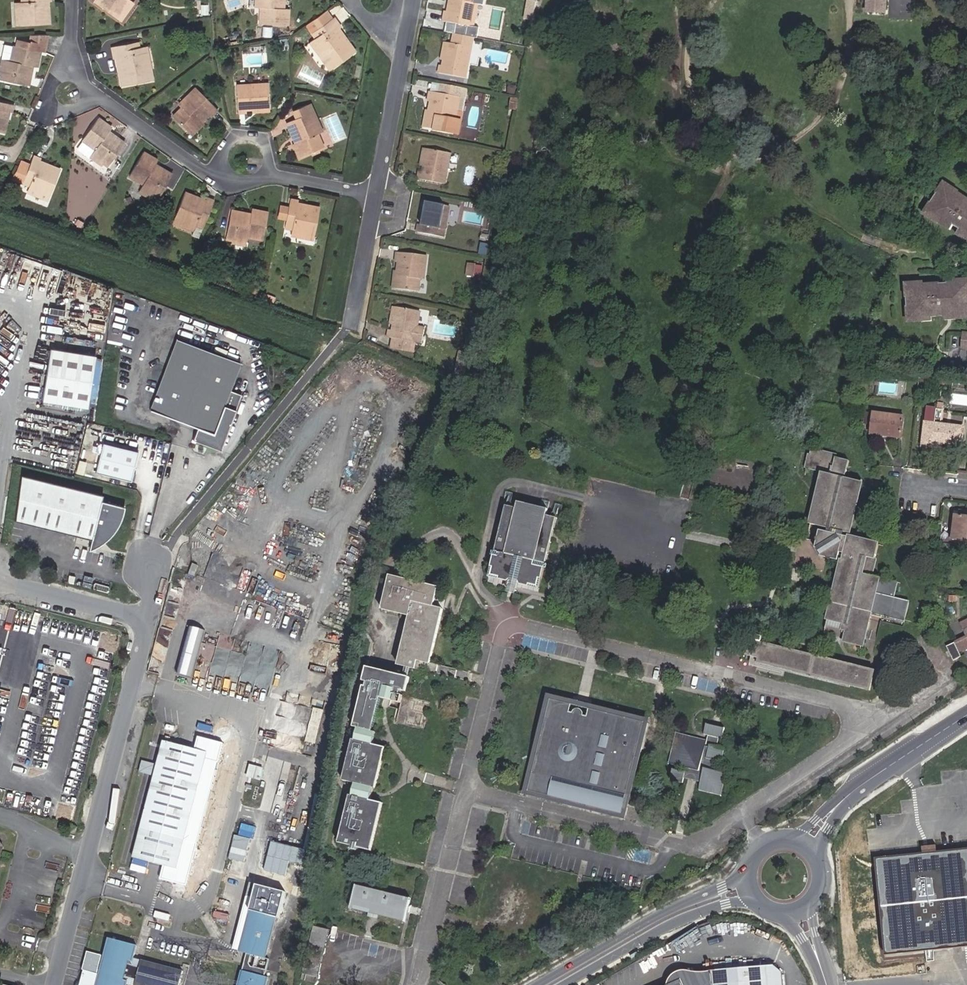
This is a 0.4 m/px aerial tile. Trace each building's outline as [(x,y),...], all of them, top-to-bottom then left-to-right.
[(46,1),(49,1),(50,0),(22,0),(22,2),(19,2),(20,24),(49,23),(49,11),(46,11),(46,1)] [(116,18),(130,0),(129,0),(94,0),(93,1),(116,18)] [(120,21),(133,3),(130,0),(116,18),(120,21)] [(287,9),(282,8),(280,8),(280,4),(283,4),(283,0),(254,0),(254,7),(260,7),(259,24),(287,25),(287,9)] [(447,22),(445,32),(453,33),(455,34),(472,37),(478,4),(474,3),(474,0),(450,0),(449,3),(448,12),(445,12),(443,22),(447,22)] [(867,12),(885,13),(886,0),(868,0),(867,12)] [(326,10),(312,20),(318,28),(322,32),(315,37),(312,39),(326,59),(323,61),(330,70),(355,52),(345,38),(342,39),(336,30),(338,28),(339,27),(333,18),(332,18),(326,10)] [(318,28),(312,32),(315,37),(322,32),(318,28)] [(345,38),(338,28),(336,30),(342,39),(345,38)] [(439,73),(466,78),(474,37),(472,37),(455,34),(453,33),(452,43),(447,42),(443,61),(443,65),(440,65),(439,73)] [(37,67),(41,51),(44,34),(32,35),(30,42),(17,40),(16,46),(14,45),(11,61),(4,60),(1,74),(0,79),(28,85),(32,70),(29,70),(30,65),(33,66),(37,67)] [(312,39),(309,41),(323,61),(326,59),(312,39)] [(138,48),(131,49),(130,43),(111,47),(114,59),(117,58),(119,58),(121,68),(119,69),(122,86),(152,79),(150,69),(147,70),(142,47),(138,48)] [(150,69),(145,46),(142,47),(147,70),(150,69)] [(244,109),(252,109),(269,108),(268,84),(236,86),(237,113),(245,112),(244,109)] [(426,128),(459,134),(461,121),(455,120),(462,88),(442,84),(440,94),(431,92),(429,102),(431,103),(430,110),(426,128)] [(182,108),(172,117),(188,133),(200,120),(207,114),(209,116),(216,109),(196,87),(179,104),(182,108)] [(8,111),(11,111),(13,112),(14,105),(0,101),(0,132),(5,133),(8,121),(6,120),(8,111)] [(322,131),(313,111),(311,112),(307,104),(293,110),(297,118),(287,122),(293,135),(296,134),(298,141),(296,142),(302,156),(310,153),(318,149),(322,147),(316,134),(322,131)] [(110,136),(107,133),(108,131),(111,127),(98,117),(82,139),(95,149),(92,154),(103,163),(108,166),(124,143),(111,134),(110,136)] [(190,135),(202,122),(200,120),(188,133),(190,135)] [(292,144),(298,158),(302,156),(296,142),(292,144)] [(451,153),(427,148),(423,166),(422,172),(419,171),(417,179),(445,184),(451,153)] [(157,169),(153,167),(155,164),(157,161),(143,152),(130,174),(143,183),(140,188),(153,196),(157,199),(172,175),(159,167),(157,169)] [(101,166),(103,163),(92,154),(89,157),(101,166)] [(48,167),(39,163),(40,160),(41,158),(34,155),(30,164),(20,160),(15,170),(11,176),(23,181),(30,184),(29,187),(49,196),(60,169),(49,164),(48,167)] [(947,186),(944,184),(939,192),(942,194),(947,186)] [(957,194),(958,193),(947,186),(942,194),(939,192),(929,207),(932,209),(926,217),(937,224),(938,223),(950,231),(953,226),(959,230),(956,235),(962,239),(961,240),(966,244),(966,200),(957,194)] [(47,200),(49,196),(29,187),(27,191),(47,200)] [(150,200),(153,196),(140,188),(138,192),(150,200)] [(204,203),(194,199),(195,196),(184,192),(173,219),(194,227),(196,224),(203,226),(213,201),(206,198),(205,200),(204,203)] [(285,226),(292,228),(291,231),(313,236),(319,208),(306,205),(306,207),(296,205),(297,200),(290,199),(288,208),(286,217),(285,226)] [(450,206),(426,202),(422,219),(421,224),(418,223),(417,232),(444,237),(450,206)] [(278,215),(286,217),(288,208),(280,206),(278,215)] [(929,207),(923,215),(926,217),(932,209),(929,207)] [(250,216),(245,216),(246,213),(231,210),(225,237),(231,238),(245,241),(246,235),(262,239),(267,212),(251,209),(250,214),(250,216)] [(193,231),(194,227),(173,219),(172,223),(193,231)] [(290,235),(312,240),(313,236),(291,231),(290,235)] [(486,254),(488,246),(481,245),(479,253),(486,254)] [(398,263),(397,271),(395,289),(419,292),(421,279),(424,279),(427,256),(397,252),(395,263),(398,263)] [(466,276),(483,279),(485,266),(468,263),(466,276)] [(966,318),(966,280),(956,281),(957,283),(925,285),(924,283),(911,284),(912,294),(908,294),(910,321),(923,320),(923,317),(939,316),(953,315),(963,314),(963,318),(966,318)] [(420,311),(396,307),(393,325),(392,330),(389,330),(388,338),(393,338),(415,342),(426,344),(428,330),(417,329),(420,311)] [(426,344),(415,342),(393,338),(391,349),(424,354),(426,344)] [(216,450),(225,445),(242,396),(230,392),(239,365),(175,343),(150,415),(198,431),(194,443),(216,450)] [(86,411),(94,359),(48,352),(41,404),(86,411)] [(936,410),(936,408),(927,407),(922,445),(941,447),(941,442),(961,444),(963,427),(939,424),(941,411),(936,410)] [(901,437),(904,417),(874,412),(871,433),(901,437)] [(964,424),(964,415),(951,415),(951,424),(964,424)] [(130,484),(137,453),(100,445),(94,476),(130,484)] [(809,454),(805,467),(823,472),(810,523),(829,527),(827,532),(820,530),(819,536),(816,538),(818,540),(816,547),(818,548),(822,553),(822,556),(828,557),(830,560),(832,558),(838,560),(840,552),(844,553),(828,620),(844,624),(843,629),(847,629),(844,642),(862,646),(871,612),(905,620),(910,602),(893,598),(897,582),(871,576),(879,544),(844,536),(845,531),(850,532),(863,482),(845,477),(850,461),(836,458),(837,455),(812,449),(811,454),(809,454)] [(100,492),(20,471),(15,507),(100,539),(101,538),(103,536),(105,534),(106,532),(108,530),(110,528),(111,526),(112,523),(114,521),(115,519),(116,517),(117,514),(119,512),(119,509),(120,507),(121,504),(99,499),(100,492)] [(510,507),(505,528),(501,527),(494,556),(504,558),(501,568),(510,570),(513,569),(515,568),(521,569),(522,570),(524,573),(532,575),(534,565),(545,568),(548,551),(545,550),(553,516),(547,515),(548,509),(518,502),(516,508),(510,507)] [(510,507),(507,506),(501,527),(505,528),(510,507)] [(99,540),(100,539),(15,507),(13,519),(89,540),(97,542),(97,541),(99,540)] [(959,515),(955,515),(952,537),(966,539),(966,516),(959,515)] [(548,551),(557,518),(553,516),(545,550),(548,551)] [(93,545),(95,543),(97,542),(89,540),(87,549),(89,548),(91,546),(93,545)] [(501,568),(504,558),(494,556),(492,566),(501,568)] [(189,573),(194,575),(198,565),(193,563),(189,573)] [(532,575),(542,577),(545,568),(534,565),(532,575)] [(514,581),(519,583),(522,570),(521,569),(515,568),(513,569),(510,580),(514,581)] [(434,607),(439,588),(390,576),(382,609),(409,616),(398,664),(406,666),(404,677),(367,667),(363,682),(367,683),(366,687),(364,686),(354,728),(358,729),(355,741),(353,740),(342,781),(355,784),(352,796),(350,796),(339,843),(372,851),(383,804),(370,801),(373,789),(376,789),(386,749),(373,745),(376,733),(373,732),(381,699),(399,703),(402,692),(407,693),(411,678),(409,677),(412,668),(416,669),(418,660),(430,663),(444,609),(434,607)] [(176,673),(194,677),(207,630),(190,626),(176,673)] [(962,650),(966,648),(966,635),(957,639),(962,650)] [(871,691),(876,670),(751,640),(748,656),(760,658),(759,662),(868,688),(867,690),(871,691)] [(954,661),(962,658),(955,643),(948,646),(954,661)] [(599,714),(635,723),(636,718),(582,705),(551,697),(529,791),(562,799),(563,794),(558,793),(558,795),(533,789),(554,703),(572,707),(571,711),(575,711),(576,709),(579,707),(581,706),(585,706),(587,707),(588,707),(590,709),(591,709),(592,710),(592,711),(593,713),(594,716),(598,717),(599,714)] [(597,805),(625,812),(647,721),(636,718),(635,723),(599,714),(598,717),(594,716),(593,713),(592,711),(592,710),(591,709),(590,709),(588,707),(587,707),(585,706),(581,706),(579,707),(576,709),(575,711),(571,711),(572,707),(554,703),(533,789),(558,795),(558,793),(563,794),(562,799),(591,806),(593,801),(597,802),(597,805)] [(709,735),(707,744),(679,737),(672,764),(686,767),(685,772),(673,769),(670,779),(683,782),(684,777),(702,781),(700,786),(719,792),(724,773),(714,770),(717,760),(721,761),(724,748),(718,746),(720,738),(722,739),(725,728),(707,724),(704,734),(709,735)] [(163,877),(174,880),(207,755),(212,756),(215,754),(217,746),(215,743),(207,741),(204,743),(202,751),(164,741),(134,857),(166,866),(163,877)] [(591,806),(624,814),(625,812),(597,805),(597,802),(593,801),(591,806)] [(67,833),(75,835),(77,828),(77,827),(69,825),(67,833)] [(880,862),(966,853),(966,848),(874,858),(885,957),(890,951),(880,862)] [(880,862),(890,951),(966,942),(966,853),(880,862)] [(291,892),(296,862),(272,858),(267,888),(291,892)] [(405,921),(411,899),(357,886),(352,908),(405,921)] [(257,956),(266,958),(277,917),(251,910),(240,951),(247,953),(257,956)] [(329,930),(314,926),(310,942),(325,946),(329,930)] [(133,962),(137,945),(110,938),(98,984),(127,984),(128,980),(131,978),(137,979),(136,984),(180,984),(184,971),(142,960),(141,967),(134,965),(133,962)] [(303,973),(318,976),(325,946),(310,942),(303,973)] [(890,951),(885,957),(966,947),(966,942),(890,951)] [(252,973),(255,964),(257,956),(247,953),(243,971),(252,973)] [(269,978),(266,977),(268,968),(255,964),(252,973),(243,971),(239,984),(267,984),(269,978)] [(769,964),(707,971),(708,984),(779,984),(777,970),(769,964)] [(707,971),(699,973),(685,971),(678,972),(674,976),(669,982),(669,984),(708,984),(707,971)]
